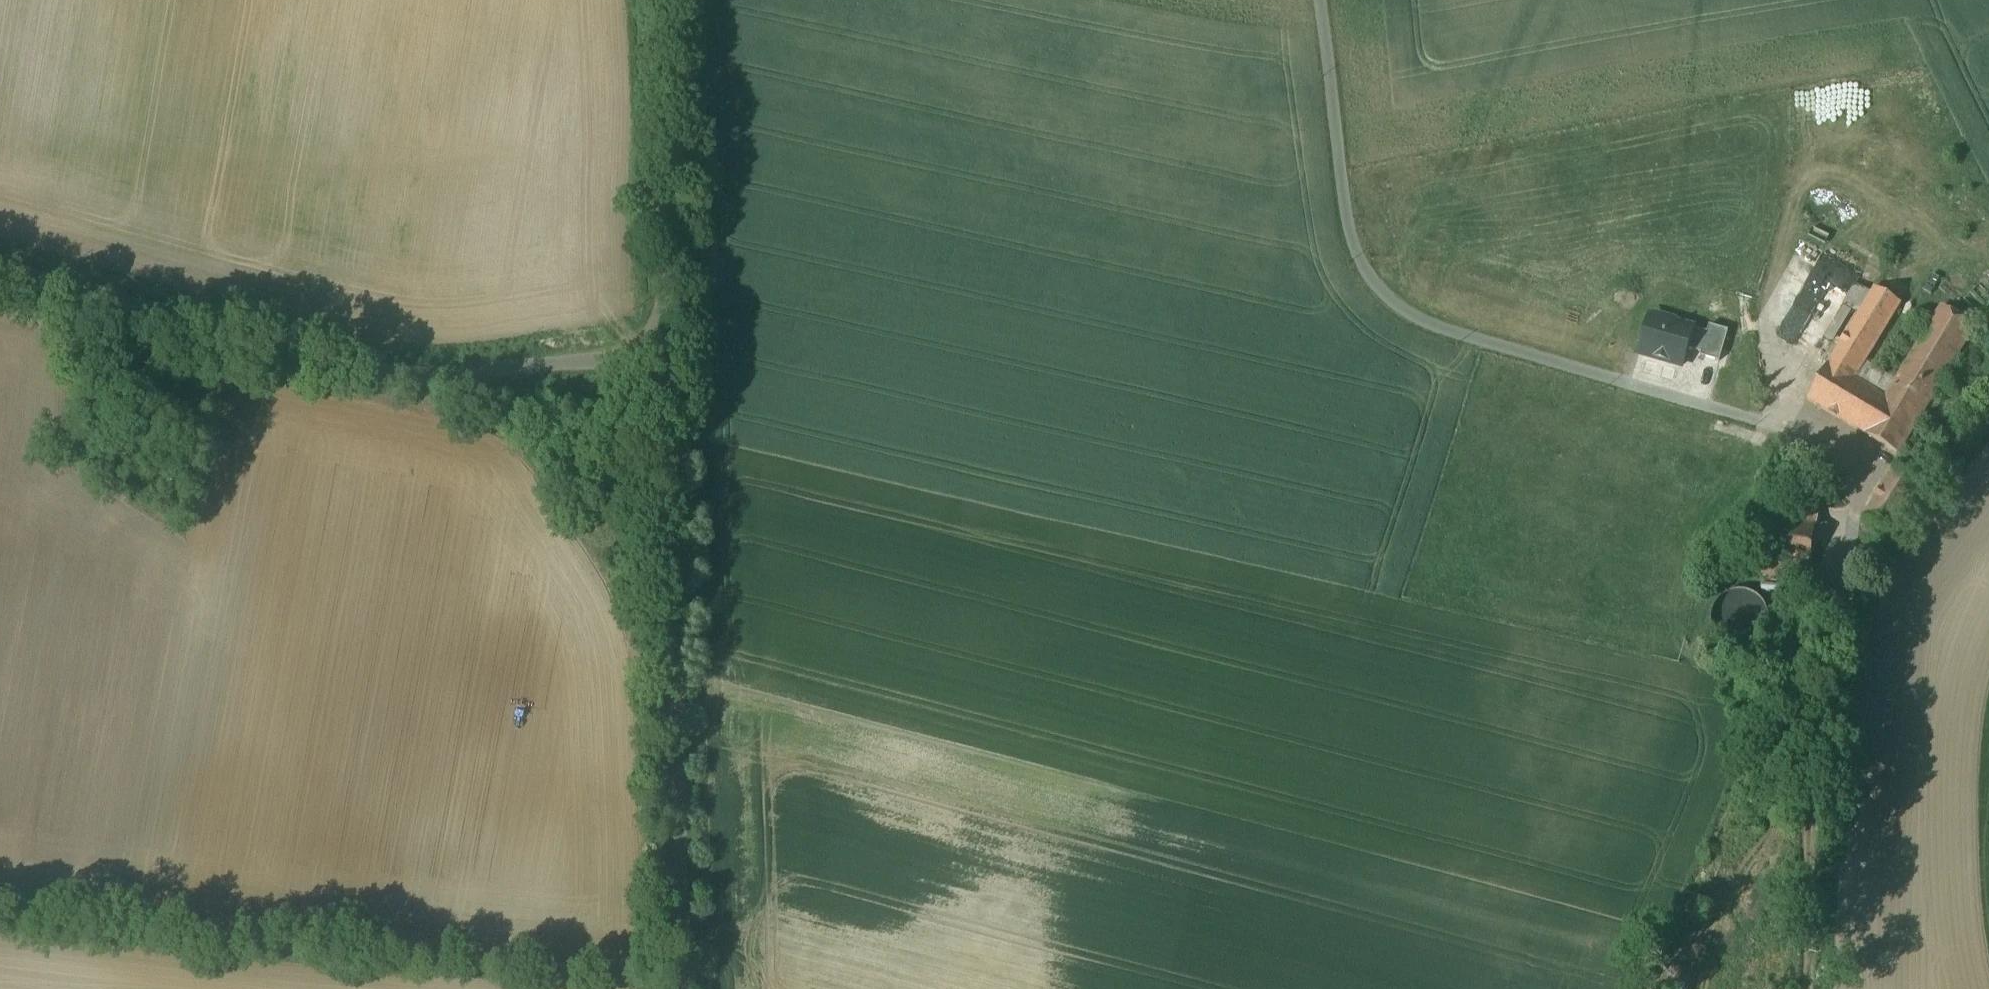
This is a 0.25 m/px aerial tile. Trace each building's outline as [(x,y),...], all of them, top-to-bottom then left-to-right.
[(1874,288),(1828,364),(1827,364),(1806,399),(1864,435),(1897,455),(1928,403),(1896,382),(1895,382),(1864,363),(1900,303),(1874,288)] [(1941,307),(1896,382),(1928,403),(1944,377),(1945,377),(1974,328),(1941,307)] [(1692,328),(1673,322),(1675,318),(1654,312),(1653,316),(1650,315),(1639,354),(1681,366),(1686,349),(1701,353),(1706,332),(1692,328)] [(1728,331),(1709,325),(1701,353),(1700,356),(1719,361),(1728,331)] [(1921,485),(1894,468),(1863,519),(1890,536),(1921,485)] [(1820,508),(1769,501),(1758,573),(1808,581),(1820,508)] [(1743,591),(1739,590),(1733,591),(1729,592),(1726,594),(1722,596),(1719,599),(1717,601),(1714,605),(1712,610),(1711,613),(1711,616),(1710,620),(1711,623),(1712,627),(1713,630),(1715,635),(1718,639),(1723,643),(1728,646),(1732,647),(1737,648),(1741,648),(1745,647),(1748,647),(1751,645),(1754,644),(1757,642),(1760,639),(1762,636),(1764,633),(1766,629),(1767,625),(1768,622),(1768,619),(1768,615),(1767,612),(1766,610),(1765,607),(1763,603),(1761,600),(1758,597),(1755,595),(1751,593),(1747,592),(1743,591)]
